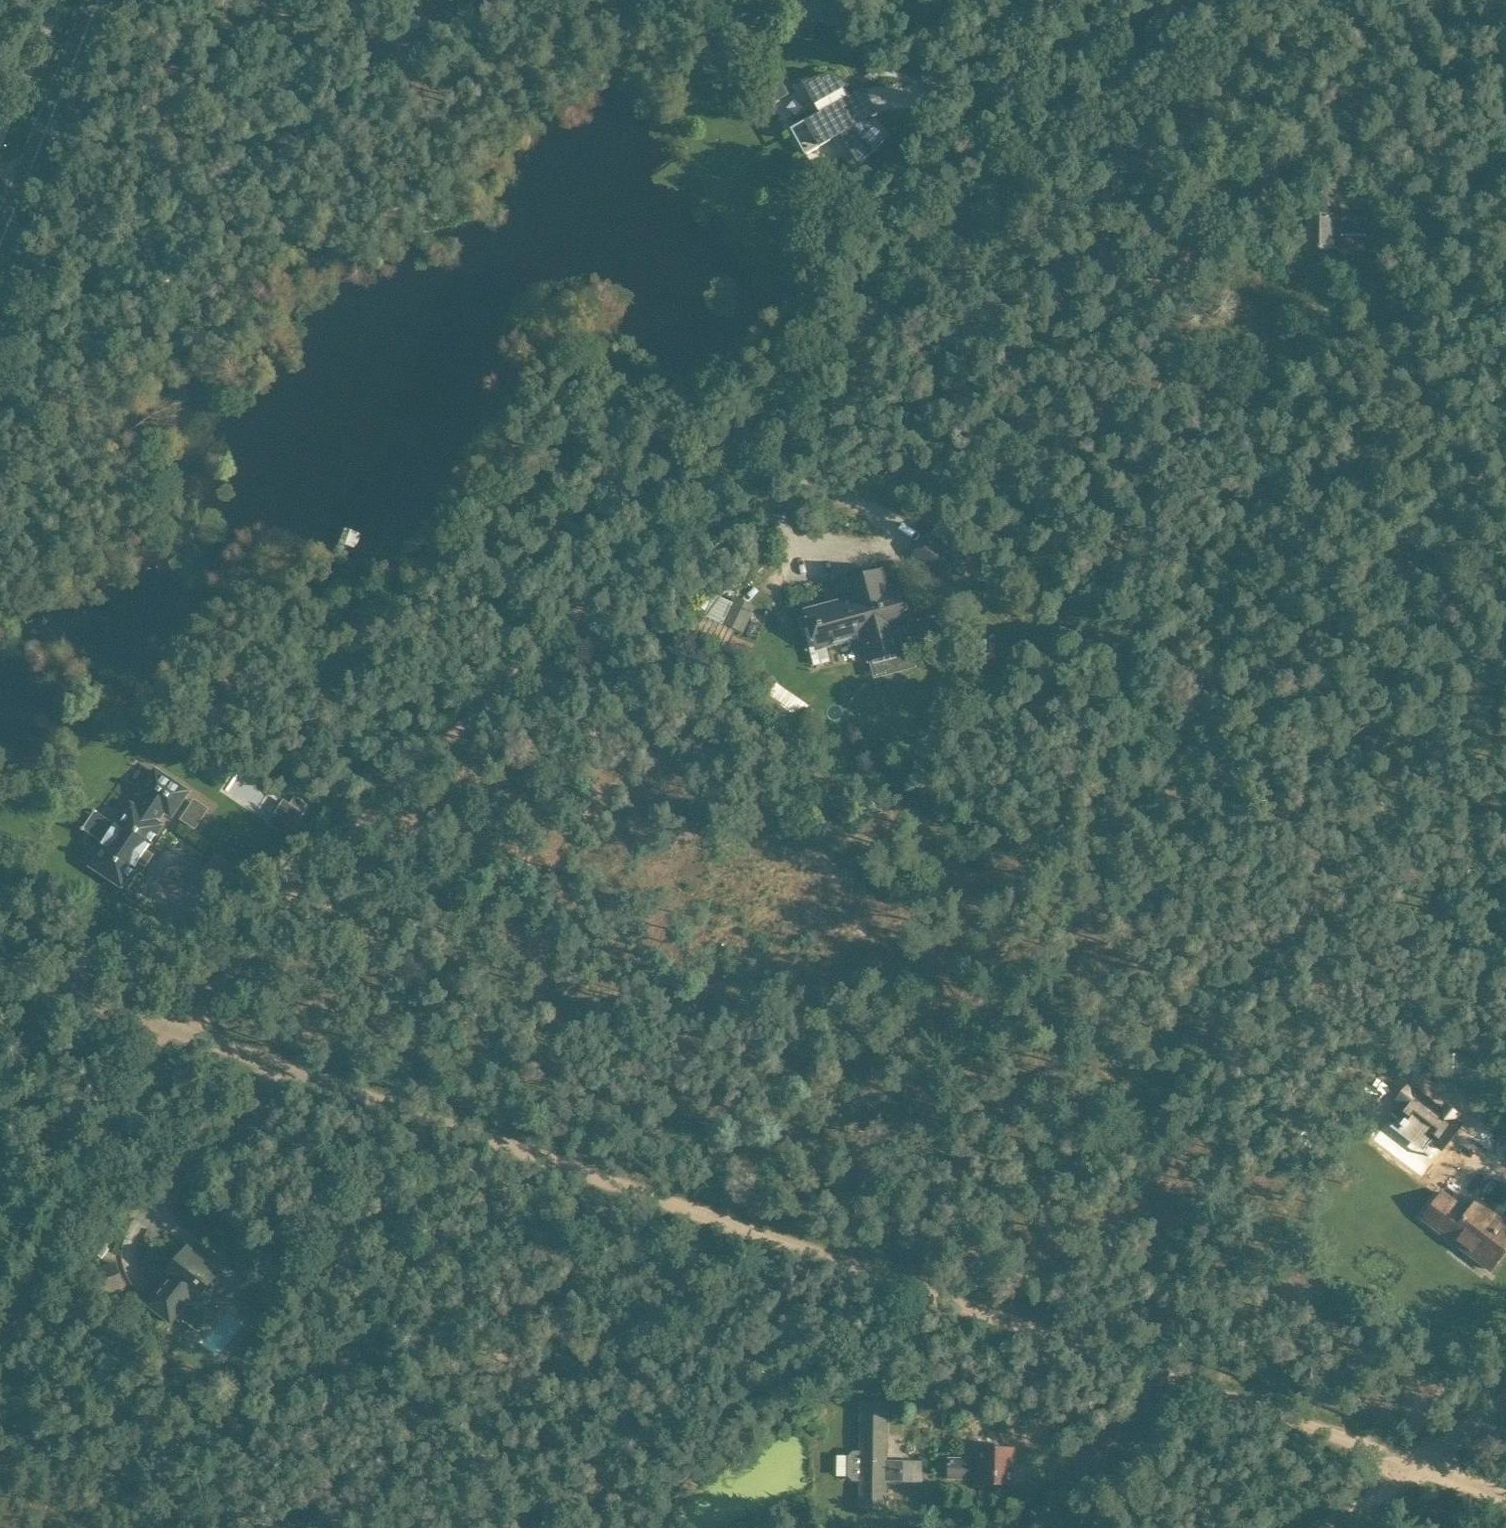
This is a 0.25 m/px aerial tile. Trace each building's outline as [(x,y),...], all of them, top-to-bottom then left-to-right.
[(819,115),(791,129),(806,154),(834,138),(853,172),(890,134),(872,117),(878,114),(863,89),(850,96),(844,90),(849,86),(844,81),(839,77),(832,75),(826,76),(805,82),(804,85),(819,115)] [(1307,248),(1341,248),(1341,249),(1341,251),(1342,253),(1344,255),(1345,256),(1347,257),(1349,258),(1351,259),(1353,259),(1355,259),(1357,258),(1359,258),(1361,256),(1363,255),(1364,253),(1365,251),(1366,248),(1366,217),(1308,216),(1307,248)] [(958,557),(945,547),(929,535),(914,556),(943,577),(958,557)] [(903,625),(899,607),(894,588),(886,589),(882,574),(849,582),(853,599),(814,609),(823,646),(863,636),(869,658),(902,650),(896,627),(903,625)] [(735,596),(723,623),(745,632),(756,605),(735,596)] [(939,620),(923,623),(925,635),(940,633),(939,620)] [(773,682),(762,701),(798,722),(809,703),(773,682)] [(105,846),(92,865),(122,885),(134,866),(135,867),(150,844),(149,844),(162,825),(156,821),(164,809),(172,814),(187,791),(156,770),(150,779),(149,779),(146,784),(147,784),(141,793),(145,796),(137,808),(133,805),(120,825),(116,822),(102,843),(105,846)] [(295,795),(290,802),(283,798),(268,821),(288,834),(304,811),(303,810),(307,803),(295,795)] [(1445,1054),(1444,1072),(1462,1073),(1463,1055),(1445,1054)] [(1402,1103),(1394,1113),(1404,1121),(1401,1125),(1402,1126),(1398,1131),(1423,1151),(1431,1141),(1442,1149),(1461,1124),(1455,1119),(1457,1116),(1444,1106),(1442,1109),(1413,1088),(1412,1090),(1408,1088),(1399,1100),(1402,1103)] [(1435,1202),(1423,1218),(1454,1242),(1459,1235),(1495,1263),(1490,1269),(1491,1270),(1505,1250),(1505,1221),(1477,1200),(1468,1212),(1442,1193),(1435,1202)] [(214,1279),(220,1272),(187,1246),(181,1254),(179,1252),(170,1264),(172,1265),(166,1273),(170,1277),(165,1283),(164,1282),(148,1302),(171,1320),(191,1296),(197,1301),(203,1293),(205,1295),(216,1281),(214,1279)] [(116,1262),(86,1272),(93,1295),(124,1285),(116,1262)] [(853,1452),(847,1457),(847,1476),(854,1482),(861,1483),(861,1504),(885,1504),(885,1481),(902,1481),(902,1461),(885,1461),(886,1404),(863,1404),(862,1452),(853,1452)] [(950,1459),(949,1477),(978,1478),(978,1484),(1012,1484),(1013,1448),(979,1448),(979,1459),(950,1459)] [(1086,1479),(1078,1488),(1089,1498),(1097,1490),(1086,1479)]
